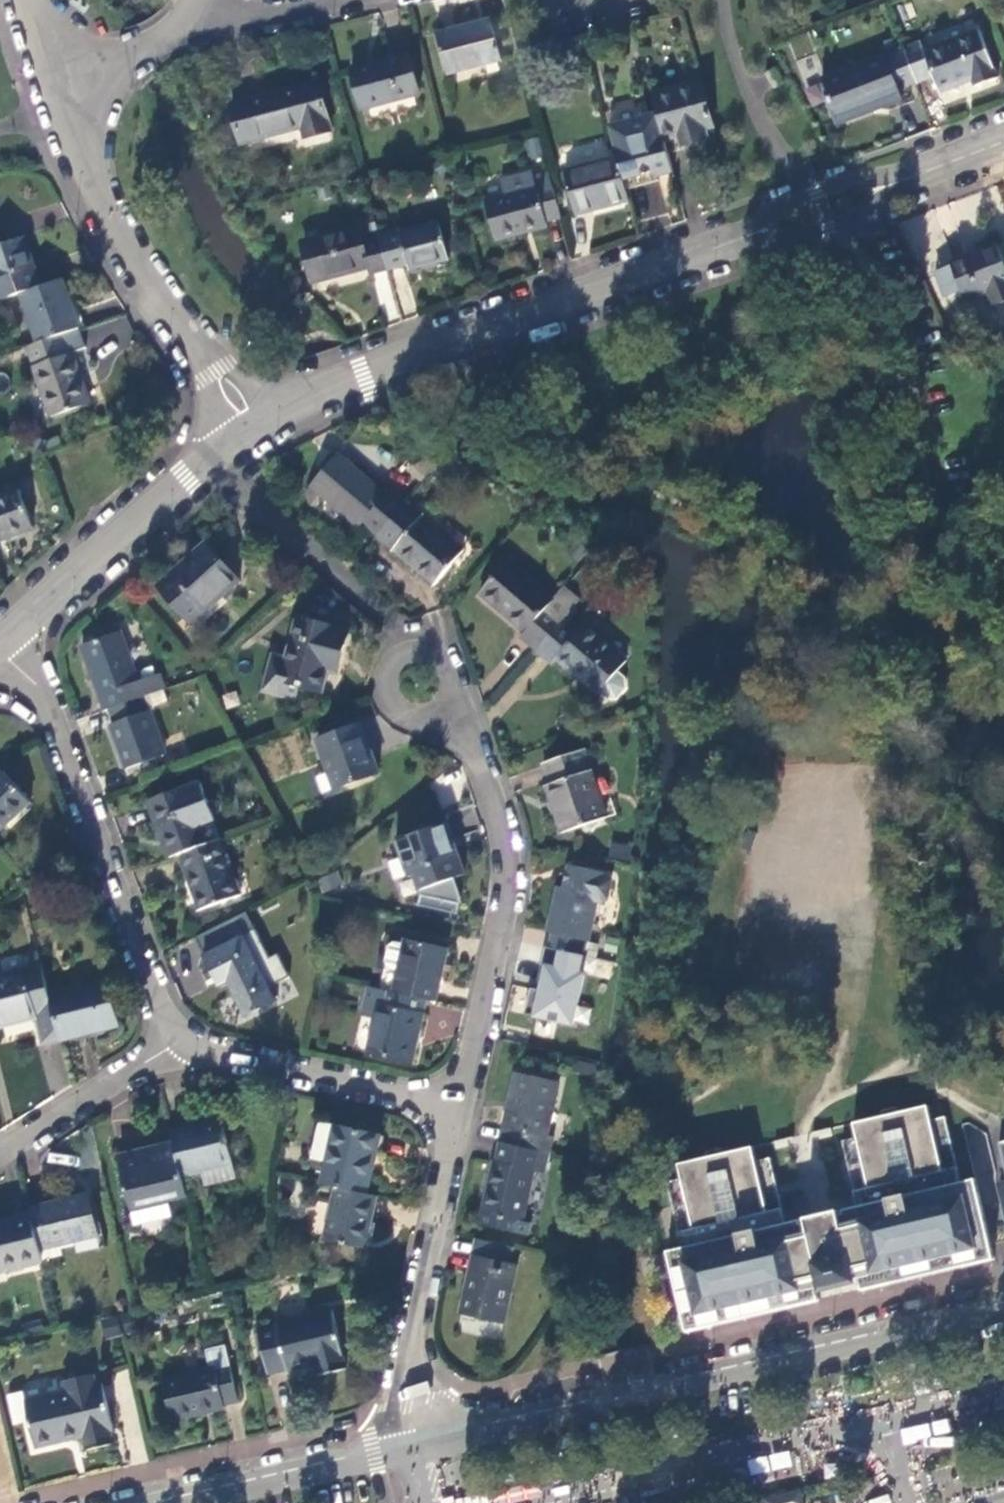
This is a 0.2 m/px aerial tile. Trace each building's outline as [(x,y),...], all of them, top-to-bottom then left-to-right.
[(488,24),(433,38),(445,79),(499,65),(488,24)] [(982,27),(962,35),(970,55),(990,48),(982,27)] [(923,43),(906,49),(917,76),(931,71),(937,86),(972,73),(974,77),(997,69),(990,48),(970,55),(962,35),(926,49),(923,43)] [(897,83),(917,76),(906,49),(825,82),(839,114),(900,91),(897,83)] [(406,59),(347,74),(358,113),(417,98),(406,59)] [(697,86),(652,97),(660,128),(662,136),(678,131),(683,147),(705,142),(702,132),(709,131),(697,86)] [(306,87),(225,108),(237,148),(298,132),(300,141),(320,136),(306,87)] [(660,128),(613,140),(618,160),(623,179),(670,165),(666,151),(662,136),(660,128)] [(666,151),(683,147),(678,131),(662,136),(666,151)] [(565,148),(569,166),(608,158),(604,140),(565,148)] [(573,213),(629,198),(623,179),(618,160),(564,175),(573,213)] [(545,225),(560,221),(550,187),(484,205),(494,242),(546,229),(545,225)] [(395,234),(377,238),(385,270),(403,266),(405,270),(444,259),(436,229),(396,239),(395,234)] [(368,274),(385,270),(377,238),(360,241),(357,232),(302,244),(312,284),(367,271),(368,274)] [(16,298),(38,290),(20,239),(0,246),(0,303),(16,298)] [(987,240),(941,257),(942,259),(949,280),(954,292),(977,284),(1001,276),(987,240)] [(934,286),(949,280),(942,259),(926,265),(934,286)] [(1001,276),(977,284),(983,299),(1003,292),(1003,285),(1001,276)] [(16,298),(34,347),(62,337),(80,330),(63,281),(38,290),(16,298)] [(87,408),(62,337),(34,347),(25,350),(49,421),(87,408)] [(360,520),(375,532),(403,499),(387,487),(383,492),(336,452),(310,482),(358,523),(360,520)] [(0,504),(0,549),(27,540),(13,499),(0,504)] [(461,548),(403,499),(375,532),(432,581),(461,548)] [(191,627),(240,582),(206,545),(157,588),(191,627)] [(519,632),(535,646),(560,616),(545,602),(552,595),(505,556),(477,589),(522,627),(519,632)] [(560,616),(535,646),(550,658),(554,654),(596,689),(598,688),(614,668),(624,656),(582,621),(576,629),(560,616)] [(347,633),(297,619),(286,659),(279,681),(299,686),(322,692),(332,655),(339,657),(347,633)] [(103,695),(108,709),(143,696),(165,688),(159,673),(137,680),(119,633),(106,637),(104,632),(94,635),(95,640),(80,646),(98,697),(103,695)] [(294,702),(299,686),(279,681),(286,659),(272,654),(261,691),(294,702)] [(614,668),(598,688),(605,694),(615,693),(623,684),(622,674),(614,668)] [(164,754),(143,696),(108,709),(113,723),(109,725),(125,768),(164,754)] [(380,772),(362,722),(318,738),(336,787),(380,772)] [(604,812),(581,744),(543,758),(549,778),(545,780),(562,827),(604,812)] [(0,779),(0,834),(29,807),(2,777),(0,779)] [(200,781),(149,801),(170,857),(179,853),(205,844),(198,825),(214,819),(200,781)] [(450,826),(409,840),(424,883),(466,871),(450,826)] [(241,897),(220,838),(205,844),(179,853),(200,911),(241,897)] [(570,861),(565,884),(598,891),(597,897),(603,898),(607,895),(612,874),(609,870),(570,861)] [(552,929),(549,944),(585,952),(597,897),(598,891),(565,884),(559,882),(548,928),(552,929)] [(280,1000),(246,937),(207,958),(223,989),(231,985),(248,1017),(280,1000)] [(399,968),(394,990),(424,996),(437,999),(447,947),(406,937),(404,944),(399,968)] [(390,966),(399,968),(404,944),(394,942),(389,945),(386,961),(390,966)] [(582,965),(585,952),(549,944),(546,958),(542,958),(533,1000),(583,1011),(592,967),(582,965)] [(51,998),(44,967),(0,978),(0,1031),(37,1022),(43,1047),(62,1042),(51,998)] [(111,984),(51,998),(62,1042),(62,1043),(122,1029),(111,984)] [(408,1060),(424,996),(394,990),(371,985),(366,1006),(381,1010),(371,1052),(408,1060)] [(560,1080),(519,1071),(503,1141),(504,1141),(545,1150),(550,1151),(552,1151),(555,1136),(548,1134),(560,1080)] [(860,1210),(846,1213),(846,1217),(841,1218),(856,1281),(861,1280),(865,1293),(893,1286),(997,1261),(978,1182),(963,1185),(948,1119),(933,1123),(930,1108),(856,1126),(859,1140),(844,1144),(860,1210)] [(225,1123),(174,1135),(177,1145),(185,1178),(235,1166),(225,1123)] [(314,1161),(330,1165),(338,1126),(323,1123),(314,1161)] [(330,1165),(325,1186),(338,1189),(368,1195),(381,1135),(338,1126),(330,1165)] [(546,1171),(550,1151),(545,1150),(504,1141),(503,1141),(499,1160),(496,1160),(485,1212),(488,1213),(485,1224),(529,1233),(532,1221),(525,1220),(536,1169),(546,1171)] [(132,1211),(189,1198),(185,1178),(177,1145),(121,1159),(132,1211)] [(803,1223),(788,1227),(773,1161),(758,1165),(755,1150),(681,1167),(684,1182),(670,1186),(685,1251),(670,1255),(690,1335),(742,1322),(822,1304),(819,1290),(825,1288),(810,1226),(804,1227),(803,1223)] [(367,1251),(379,1197),(368,1195),(338,1189),(326,1242),(367,1251)] [(87,1197),(31,1210),(32,1215),(43,1261),(64,1257),(61,1245),(97,1238),(87,1197)] [(44,1263),(43,1261),(32,1215),(0,1223),(0,1273),(44,1263)] [(841,1218),(810,1226),(825,1288),(856,1281),(841,1218)] [(511,1263),(514,1246),(480,1238),(463,1312),(504,1322),(518,1265),(511,1263)] [(349,1372),(335,1314),(280,1327),(280,1328),(259,1333),(268,1376),(288,1372),(288,1375),(317,1368),(320,1379),(349,1372)] [(241,1402),(229,1348),(209,1352),(214,1372),(167,1384),(176,1421),(230,1409),(229,1405),(241,1402)] [(115,1431),(105,1389),(97,1391),(94,1378),(65,1385),(68,1398),(28,1407),(31,1425),(37,1450),(86,1439),(90,1452),(113,1447),(110,1433),(115,1431)] [(17,1427),(31,1425),(28,1407),(24,1396),(10,1398),(17,1427)] [(952,1424),(902,1423),(901,1446),(951,1446),(952,1424)] [(752,1477),(793,1466),(788,1448),(747,1460),(752,1477)] [(764,1502),(802,1502),(799,1493),(764,1502)]
